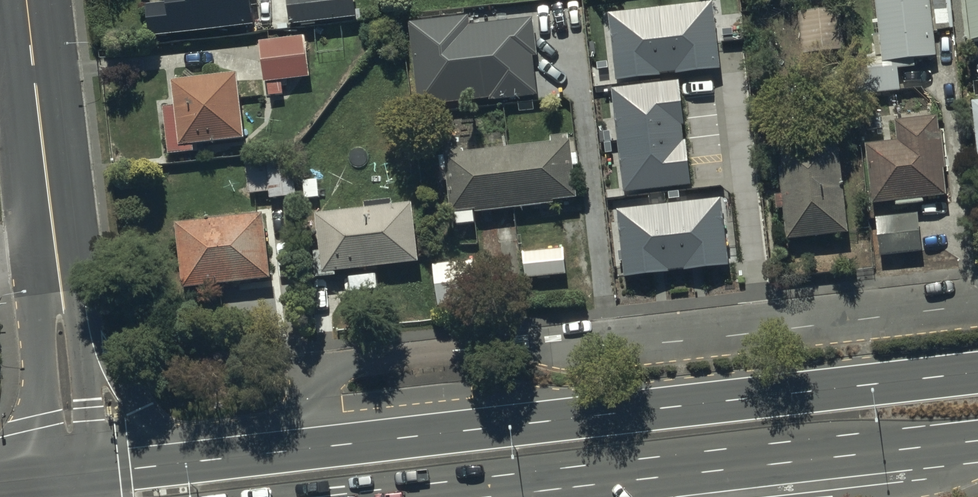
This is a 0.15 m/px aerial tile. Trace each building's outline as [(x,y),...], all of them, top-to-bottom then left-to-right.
[(258,23),(255,0),(171,0),(171,1),(151,4),(155,35),(258,23)] [(289,24),(355,17),(353,0),(286,0),(289,24)] [(935,0),(882,0),(885,33),(879,34),(881,56),(862,58),(866,94),(907,90),(904,67),(920,65),(918,55),(940,53),(935,0)] [(971,41),(977,40),(977,0),(967,0),(971,41)] [(711,1),(608,12),(616,79),(718,68),(711,1)] [(802,10),(806,51),(841,48),(837,7),(802,10)] [(478,18),(414,23),(420,116),(549,107),(543,23),(479,27),(478,18)] [(310,35),(262,39),(266,80),(272,80),(273,93),(287,91),(286,78),(314,75),(310,35)] [(250,137),(242,72),(177,80),(185,144),(250,137)] [(677,79),(611,87),(623,190),(689,182),(677,79)] [(902,139),(871,142),(877,202),(952,194),(944,114),(900,118),(902,139)] [(457,209),(582,197),(576,135),(451,147),(457,209)] [(793,237),(852,231),(842,137),(773,144),(779,208),(789,207),(793,237)] [(295,152),(248,156),(252,192),(274,190),(274,196),(299,194),(295,152)] [(721,197),(617,209),(625,275),(728,263),(721,197)] [(417,203),(321,213),(327,270),(423,260),(417,203)] [(181,217),(187,286),(272,279),(266,210),(181,217)] [(926,248),(922,211),(891,215),(895,252),(926,248)] [(567,248),(526,252),(529,276),(569,272),(567,248)] [(478,258),(436,263),(442,305),(483,300),(478,258)]
